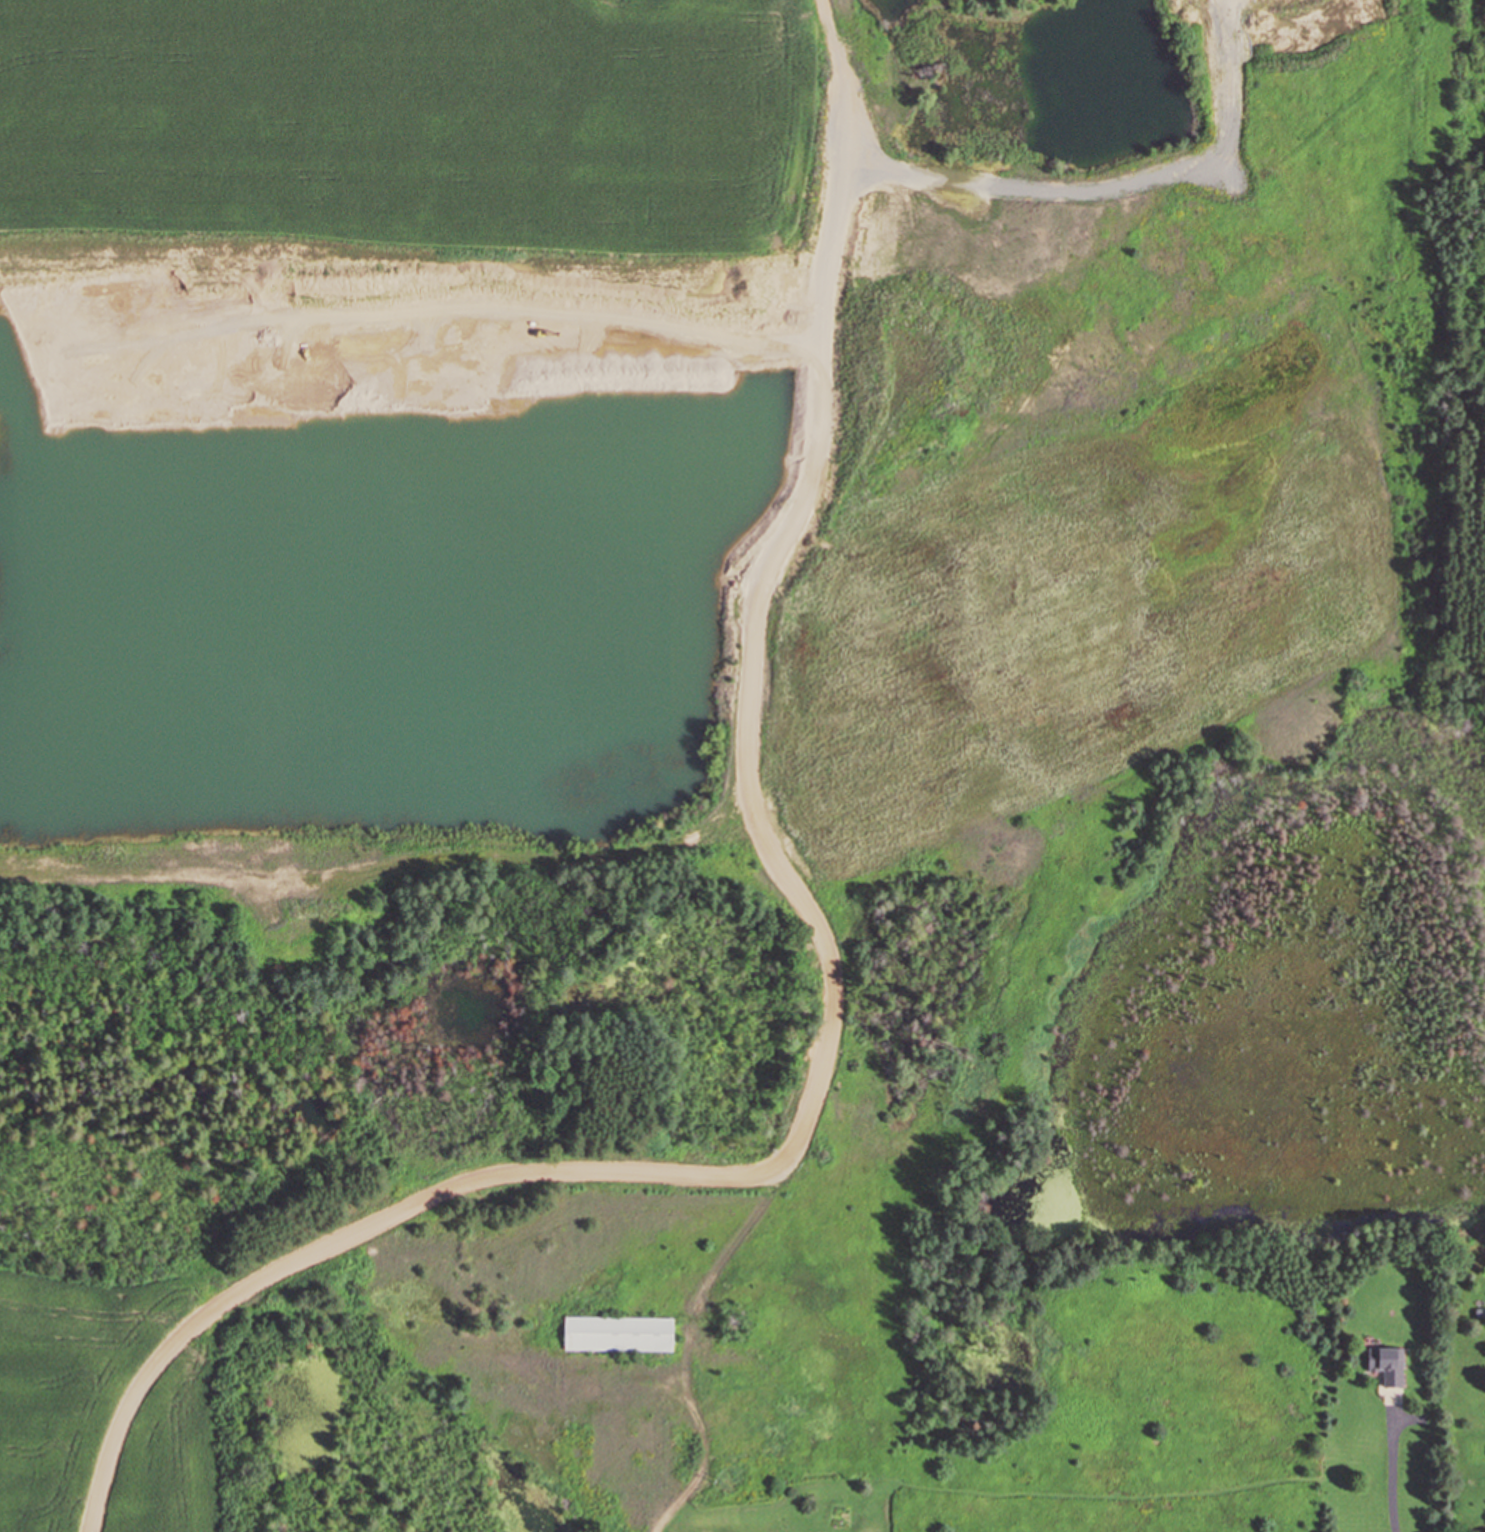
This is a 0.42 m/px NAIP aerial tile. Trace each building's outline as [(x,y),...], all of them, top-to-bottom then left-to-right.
[(672,1351),(673,1318),(563,1317),(563,1350),(672,1351)] [(1383,1371),(1383,1387),(1403,1387),(1403,1348),(1367,1348),(1367,1371),(1383,1371)]
